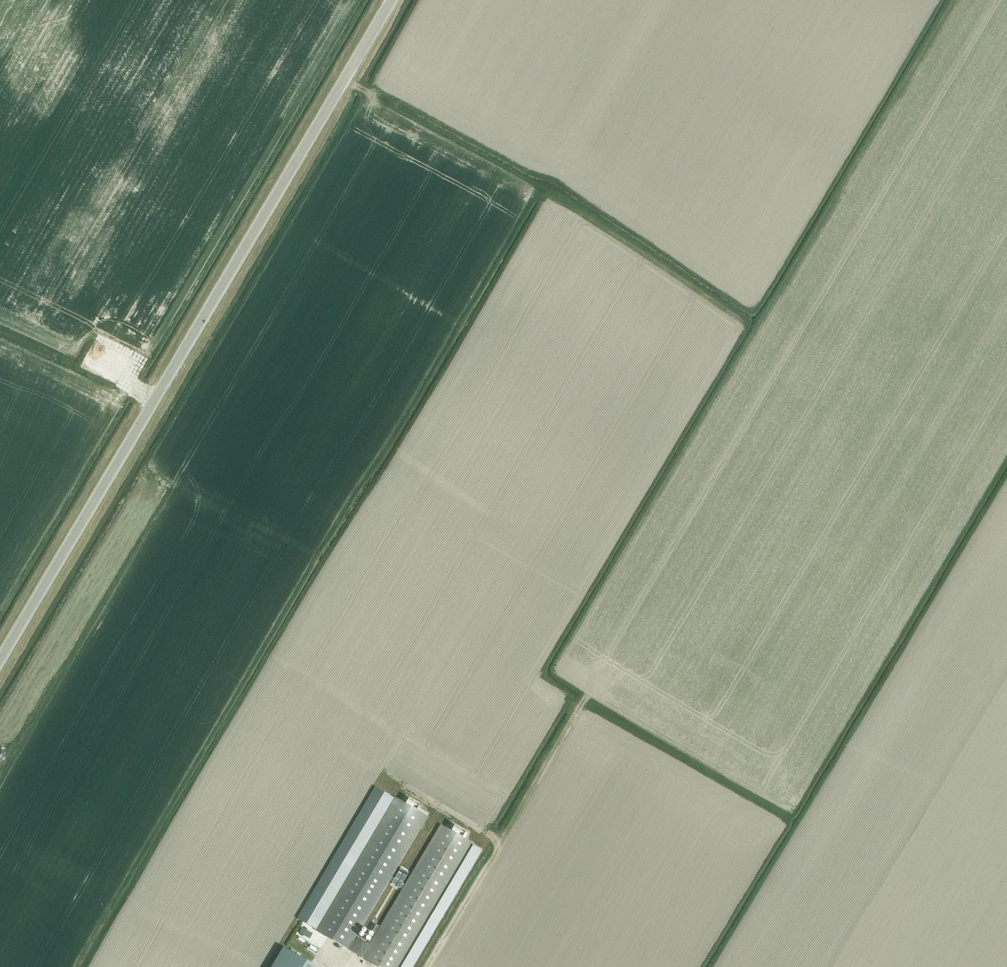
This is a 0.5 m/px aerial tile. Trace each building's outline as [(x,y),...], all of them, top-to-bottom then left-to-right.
[(316,931),(378,966),(400,966),(473,844),(465,839),(469,832),(452,822),(448,829),(441,825),(370,945),(356,936),(427,817),(417,811),(420,805),(406,796),(402,802),(395,798),(316,931)] [(403,888),(411,871),(400,866),(392,883),(403,888)]
